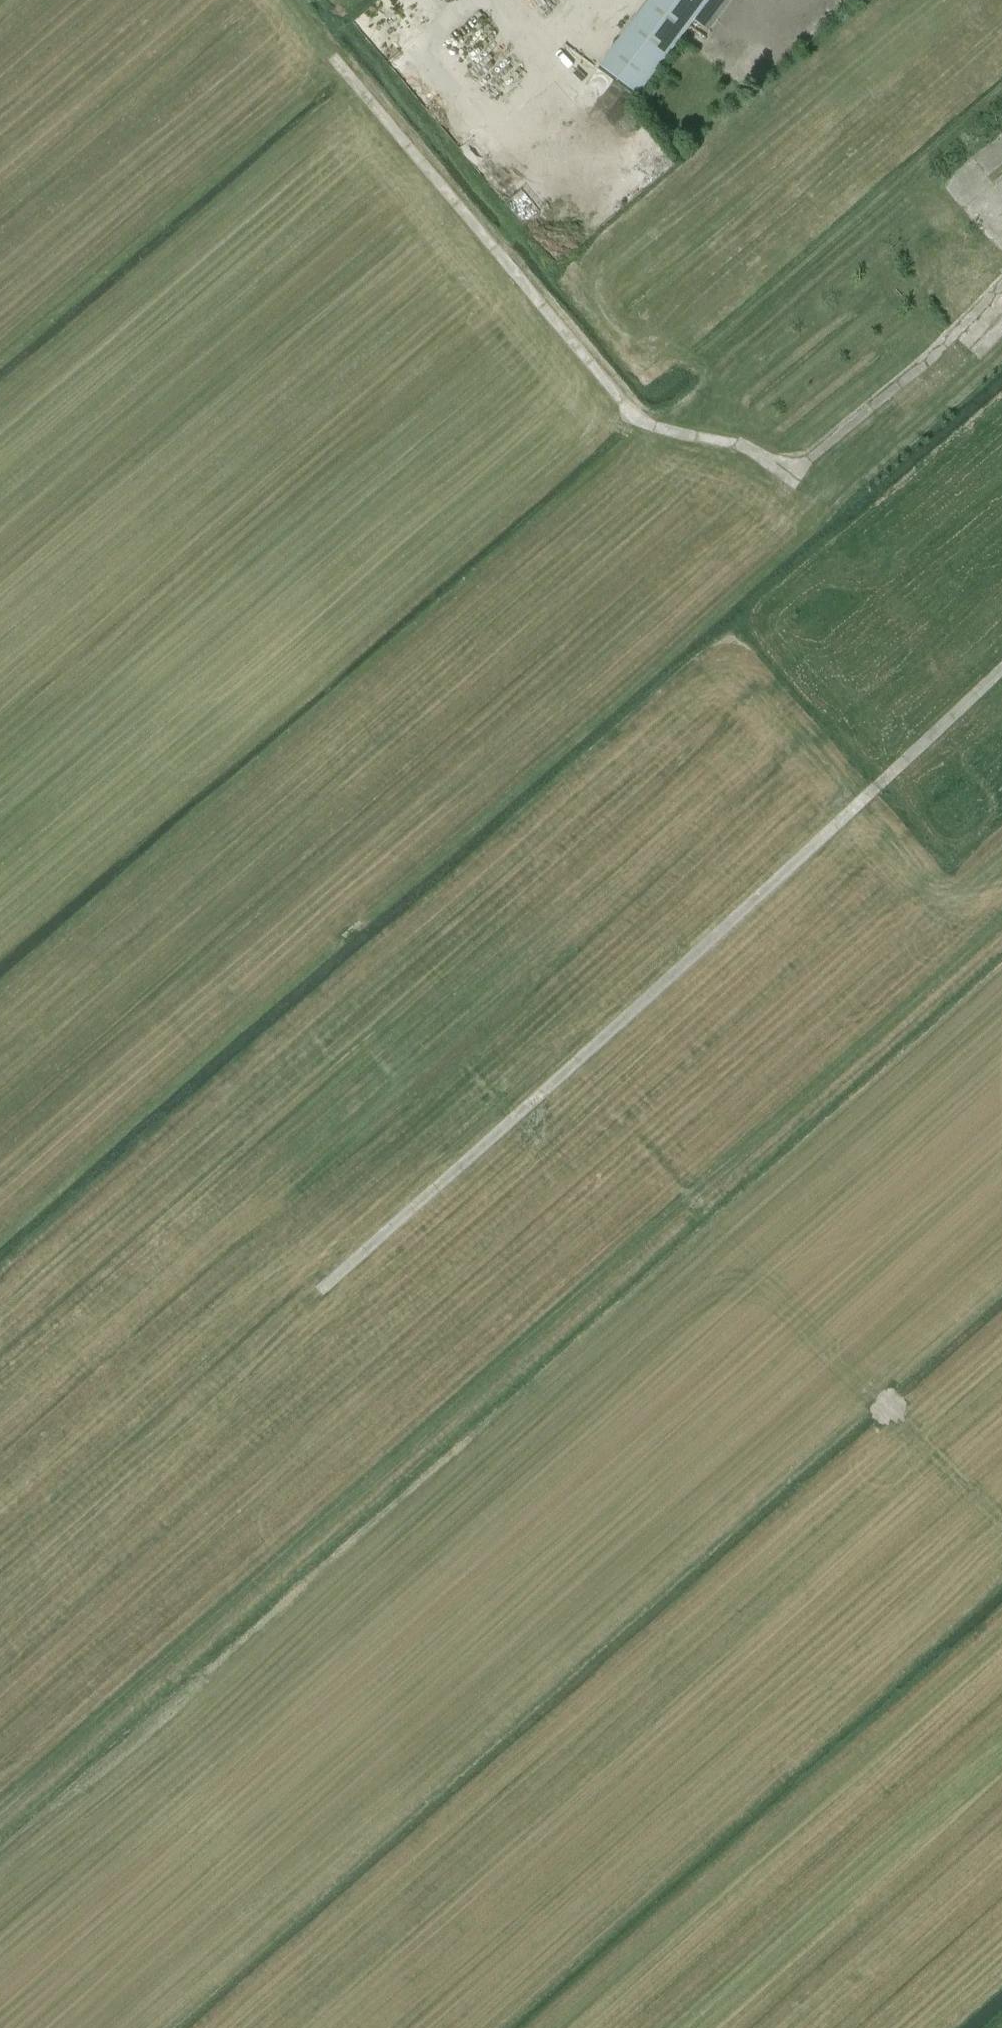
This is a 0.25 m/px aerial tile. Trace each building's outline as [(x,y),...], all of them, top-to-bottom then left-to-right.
[(600,67),(639,96),(711,0),(650,0),(600,67)]
